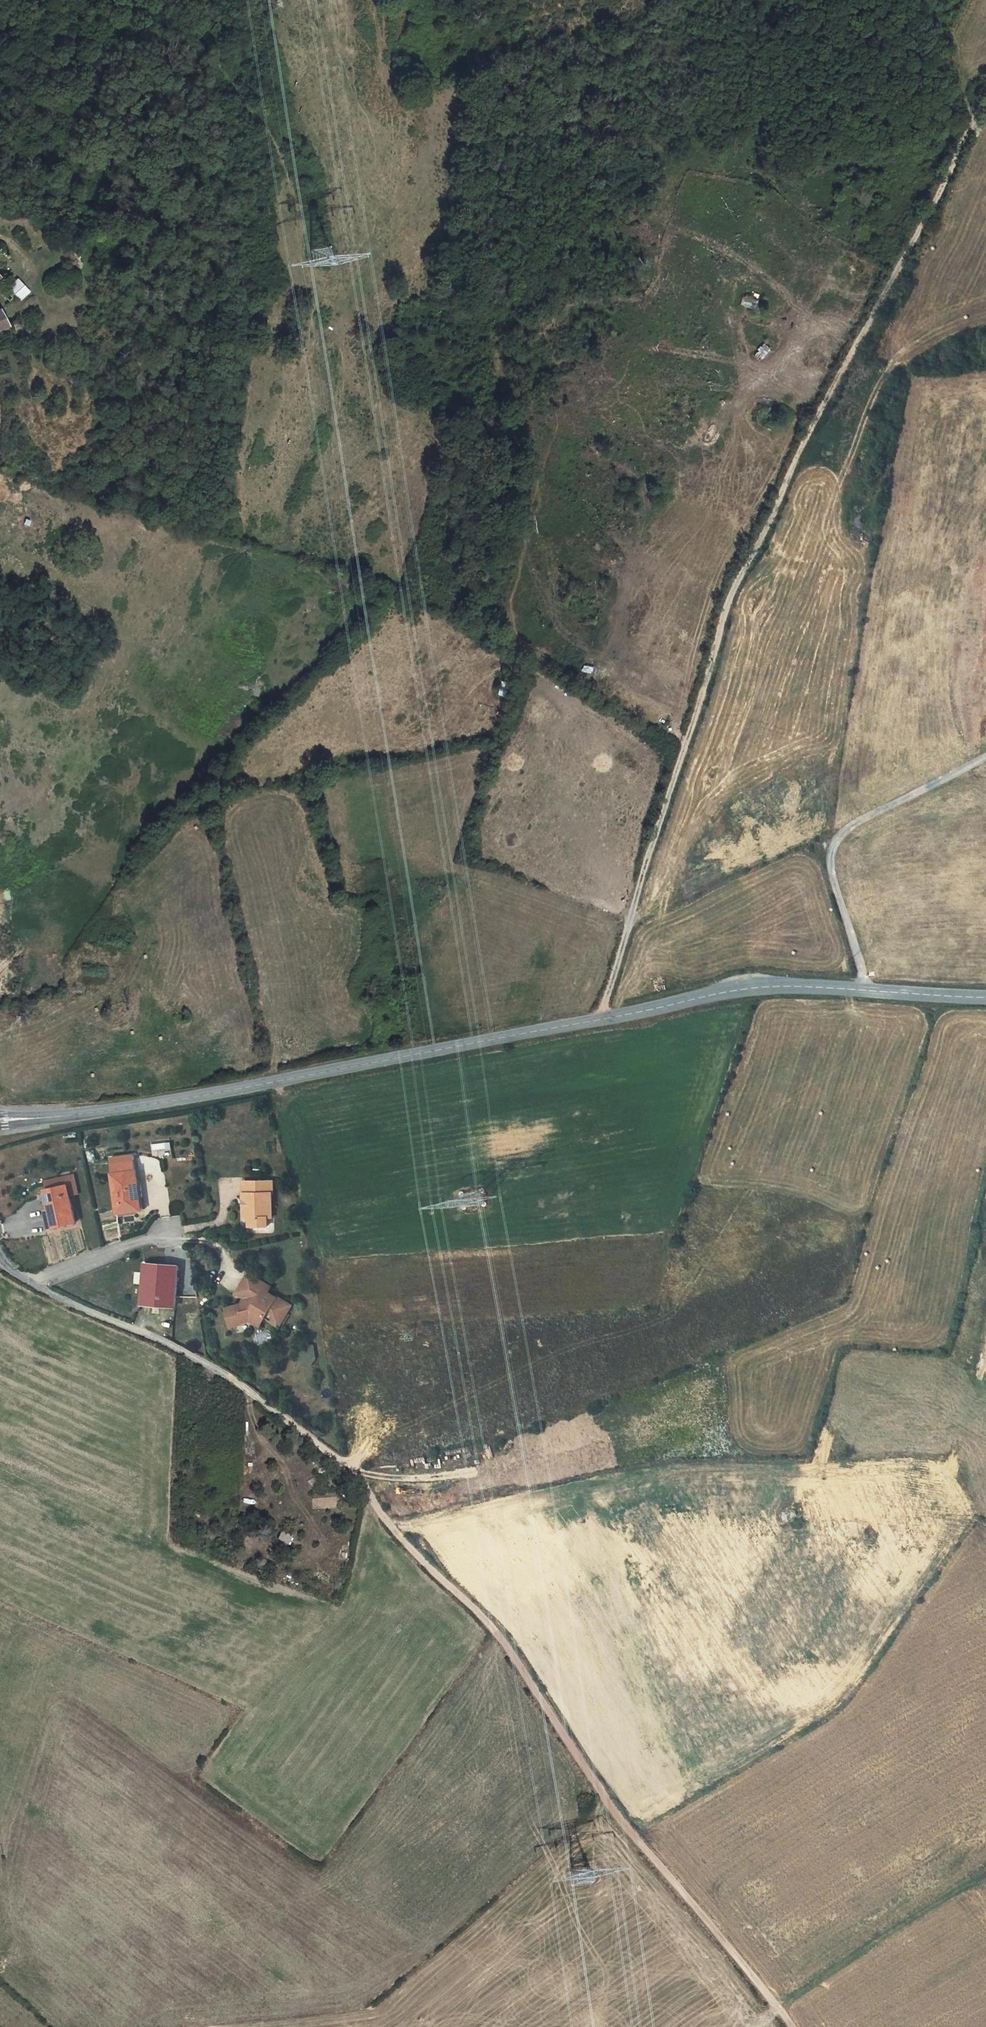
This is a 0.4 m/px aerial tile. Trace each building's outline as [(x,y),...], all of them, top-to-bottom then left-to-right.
[(22,299),(31,292),(23,282),(14,289),(22,299)] [(0,310),(0,330),(11,326),(1,310),(0,310)] [(122,1182),(120,1174),(98,1178),(105,1217),(130,1212),(125,1182),(122,1182)] [(262,1192),(260,1180),(230,1181),(230,1194),(234,1194),(235,1203),(238,1203),(238,1208),(231,1208),(231,1221),(236,1221),(237,1228),(256,1227),(256,1216),(261,1216),(259,1192),(262,1192)] [(62,1225),(55,1187),(33,1191),(35,1205),(32,1206),(36,1229),(62,1225)] [(163,1311),(165,1272),(132,1269),(130,1308),(163,1311)] [(239,1271),(229,1283),(239,1292),(230,1304),(227,1301),(212,1305),(214,1315),(226,1312),(228,1319),(234,1317),(242,1324),(249,1317),(253,1312),(258,1316),(255,1319),(263,1326),(264,1325),(271,1317),(277,1310),(264,1298),(263,1299),(255,1293),(250,1289),(254,1284),(239,1271)] [(227,1301),(230,1304),(239,1292),(229,1283),(224,1289),(232,1296),(227,1301)] [(254,1284),(250,1289),(255,1293),(259,1288),(254,1284)] [(214,1315),(216,1323),(228,1320),(228,1319),(226,1312),(214,1315)] [(253,1312),(249,1317),(262,1328),(263,1326),(255,1319),(258,1316),(253,1312)] [(271,1317),(264,1325),(266,1327),(273,1319),(271,1317)] [(280,1538),(283,1529),(273,1527),(271,1535),(280,1538)]
